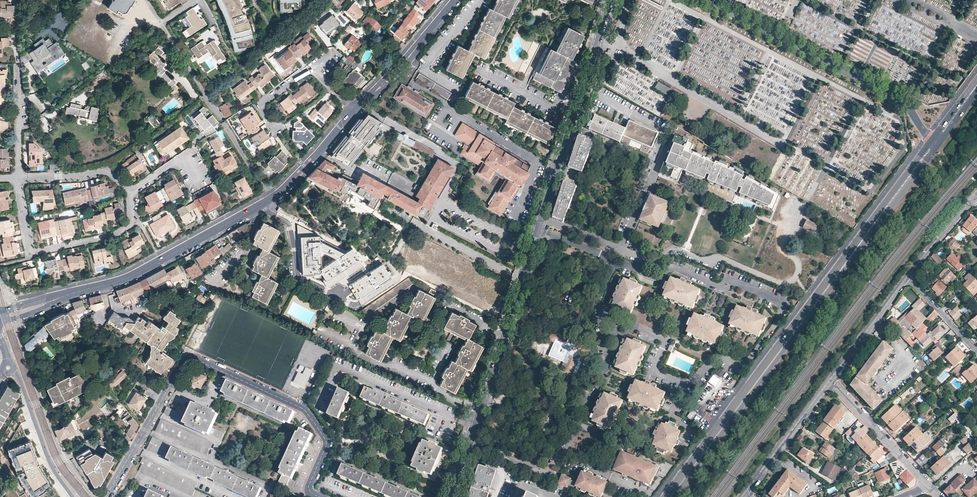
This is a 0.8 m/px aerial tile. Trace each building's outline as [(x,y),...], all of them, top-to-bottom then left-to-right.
[(2,15),(8,15),(15,15),(15,5),(14,5),(11,4),(7,4),(7,2),(7,0),(2,0),(2,1),(2,15)] [(114,1),(113,1),(108,8),(122,16),(124,13),(127,12),(131,5),(132,6),(135,0),(115,0),(114,1)] [(172,2),(168,4),(172,10),(183,2),(185,5),(190,1),(189,0),(170,0),(172,2)] [(222,10),(230,31),(234,43),(235,52),(248,50),(247,46),(255,45),(253,33),(252,29),(246,12),(244,12),(243,10),(242,7),(244,6),(242,2),(241,0),(217,0),(222,10)] [(280,12),(301,11),(301,0),(280,0),(280,12)] [(375,0),(373,1),(376,8),(389,2),(389,1),(388,0),(375,0)] [(434,0),(418,0),(415,3),(425,11),(434,0)] [(445,70),(459,77),(471,53),(481,58),(503,16),(507,18),(516,0),(498,0),(492,10),(488,8),(467,50),(457,46),(445,70)] [(346,10),(356,19),(362,11),(356,6),(358,4),(355,1),(353,3),(352,3),(346,10)] [(418,13),(412,8),(402,21),(409,27),(414,22),(417,18),(415,16),(418,13)] [(208,24),(205,19),(203,20),(200,16),(195,9),(190,13),(191,16),(189,18),(195,26),(189,30),(193,35),(208,24)] [(382,25),(369,14),(363,22),(376,32),(382,25)] [(335,26),(336,27),(340,24),(332,15),(324,22),(319,26),(325,34),(335,26)] [(790,24),(784,20),(781,27),(787,30),(790,24)] [(402,21),(401,21),(400,22),(401,23),(394,33),(401,39),(408,32),(406,30),(409,27),(402,21)] [(326,35),(336,27),(335,26),(325,34),(326,35)] [(548,48),(533,77),(560,91),(575,62),(571,60),(583,35),(569,28),(556,52),(548,48)] [(364,33),(376,43),(378,41),(375,38),(376,37),(367,29),(364,33)] [(295,42),(292,45),(299,55),(303,52),(302,52),(307,48),(308,50),(312,46),(308,41),(313,38),(309,32),(304,35),(303,34),(294,41),(295,42)] [(362,42),(352,34),(349,38),(346,42),(345,43),(345,44),(345,45),(345,46),(347,47),(349,47),(350,46),(355,50),(362,42)] [(3,47),(3,45),(5,45),(10,45),(10,37),(2,37),(2,41),(1,41),(0,41),(0,52),(3,52),(3,47)] [(31,61),(37,70),(64,52),(57,40),(53,43),(50,38),(21,57),(23,67),(31,61)] [(227,58),(215,40),(207,45),(203,40),(192,48),(199,58),(210,51),(214,56),(215,55),(218,61),(222,58),(223,61),(227,58)] [(534,41),(519,70),(525,73),(540,44),(534,41)] [(299,55),(292,45),(288,48),(289,49),(289,50),(277,58),(284,68),(289,64),(289,65),(297,59),(296,57),(299,55)] [(151,61),(154,64),(152,66),(168,83),(166,85),(169,89),(177,82),(173,77),(171,78),(168,74),(171,72),(167,68),(165,69),(163,67),(166,64),(160,58),(161,57),(154,50),(142,59),(147,67),(149,66),(150,65),(151,64),(151,62),(151,61)] [(353,62),(348,58),(345,62),(350,66),(342,76),(344,80),(344,81),(348,83),(349,81),(356,87),(365,77),(358,71),(357,72),(354,69),(357,66),(356,65),(353,62)] [(252,76),(249,78),(252,82),(256,87),(260,85),(261,86),(268,81),(267,80),(274,76),(274,75),(266,64),(263,67),(263,66),(261,67),(261,68),(259,69),(261,72),(254,77),(252,76)] [(419,74),(415,80),(447,99),(451,93),(419,74)] [(754,98),(744,107),(783,133),(784,132),(794,122),(795,106),(799,102),(800,91),(803,88),(803,85),(795,79),(790,83),(791,78),(795,78),(795,76),(790,76),(787,78),(787,84),(777,83),(774,80),(774,86),(769,90),(769,78),(768,80),(766,77),(761,81),(761,85),(762,87),(755,87),(754,98)] [(256,87),(252,82),(248,85),(245,80),(234,88),(241,98),(256,87)] [(471,81),(464,95),(506,117),(505,120),(546,141),(554,127),(512,106),(514,103),(471,81)] [(300,89),(293,95),(298,102),(299,102),(309,94),(310,95),(315,92),(307,82),(302,85),(304,87),(300,89)] [(671,89),(659,82),(655,88),(668,95),(671,89)] [(426,114),(431,107),(424,103),(426,100),(419,95),(420,93),(409,86),(405,91),(401,89),(397,96),(404,100),(403,101),(409,105),(410,104),(419,109),(426,114)] [(5,89),(0,89),(0,107),(2,107),(2,109),(8,109),(8,99),(7,99),(5,99),(5,94),(6,89),(5,89)] [(292,93),(280,103),(285,109),(286,108),(289,112),(296,107),(295,104),(298,102),(293,95),(292,93)] [(235,108),(230,101),(221,107),(227,117),(233,113),(231,111),(235,108)] [(325,103),(324,103),(318,110),(315,108),(309,115),(313,119),(319,112),(325,117),(332,109),(328,106),(325,103)] [(67,108),(66,114),(96,120),(98,113),(97,112),(98,108),(91,106),(91,107),(89,107),(87,108),(85,109),(85,110),(81,109),(82,107),(72,104),(71,109),(67,108)] [(201,133),(206,138),(218,131),(214,128),(218,123),(211,116),(206,120),(202,115),(207,111),(203,107),(198,111),(199,113),(193,119),(203,131),(201,133)] [(49,119),(58,114),(54,108),(46,113),(49,119)] [(162,121),(155,112),(148,116),(155,126),(162,121)] [(245,121),(253,133),(260,128),(261,127),(259,124),(260,123),(254,114),(252,115),(251,113),(241,119),(243,122),(244,122),(245,121)] [(378,127),(382,123),(367,113),(362,119),(361,118),(360,120),(349,133),(351,134),(364,145),(378,127)] [(595,116),(589,130),(595,133),(619,143),(625,129),(595,116)] [(9,122),(5,121),(5,119),(0,119),(0,121),(0,136),(0,131),(1,131),(1,132),(6,132),(9,129),(9,122)] [(244,122),(251,134),(253,133),(245,121),(244,122)] [(629,121),(623,136),(624,136),(631,140),(643,144),(650,147),(651,148),(657,133),(655,132),(633,123),(629,121)] [(529,164),(462,122),(461,123),(529,165),(529,164)] [(656,131),(633,122),(633,123),(655,132),(656,131)] [(392,129),(382,123),(378,127),(389,134),(392,129)] [(529,165),(461,123),(459,127),(458,126),(456,130),(457,131),(455,134),(465,141),(461,147),(463,149),(461,153),(468,158),(470,155),(476,159),(476,160),(482,164),(481,166),(477,173),(488,180),(494,171),(507,179),(499,191),(496,190),(487,204),(490,205),(489,208),(496,212),(496,213),(500,216),(518,187),(515,185),(518,180),(515,178),(516,175),(518,173),(520,175),(521,173),(523,174),(529,165)] [(295,130),(295,133),(294,139),(302,140),(306,143),(314,134),(304,125),(301,127),(299,127),(299,128),(298,130),(296,130),(295,130)] [(163,139),(158,143),(166,155),(178,146),(181,144),(189,139),(181,127),(163,139)] [(568,167),(581,172),(593,134),(588,132),(589,130),(581,127),(568,167)] [(262,131),(260,128),(253,133),(255,136),(253,137),(256,142),(259,140),(262,143),(258,146),(261,150),(264,148),(264,149),(273,143),(269,137),(268,138),(267,136),(268,135),(265,130),(262,131)] [(396,130),(393,136),(431,156),(434,151),(408,137),(408,135),(408,134),(407,133),(406,133),(405,133),(403,133),(403,134),(396,130)] [(351,134),(350,135),(352,137),(350,139),(361,148),(364,145),(351,134)] [(348,165),(361,148),(350,139),(352,137),(350,135),(348,137),(347,136),(334,152),(331,156),(348,165)] [(213,160),(221,155),(224,154),(220,147),(223,145),(218,136),(209,142),(211,145),(212,145),(216,152),(210,155),(213,160)] [(629,145),(631,140),(624,136),(622,141),(622,142),(624,143),(629,145)] [(681,184),(689,186),(693,175),(705,180),(707,175),(710,176),(707,181),(754,200),(756,204),(773,211),(776,204),(779,196),(746,177),(746,178),(743,176),(743,175),(733,169),(715,162),(689,151),(692,145),(675,136),(660,174),(678,182),(683,171),(686,172),(681,184)] [(163,139),(162,138),(153,144),(163,159),(167,156),(166,155),(158,143),(163,139)] [(36,160),(36,162),(43,162),(43,150),(35,143),(30,143),(30,150),(31,151),(31,154),(30,154),(30,160),(36,160)] [(648,152),(650,147),(643,144),(641,150),(646,153),(647,153),(648,152)] [(8,166),(8,151),(7,151),(7,148),(0,148),(0,166),(8,166)] [(278,170),(280,168),(281,168),(283,170),(287,166),(286,165),(292,160),(286,152),(279,158),(278,160),(277,159),(276,158),(275,156),(273,157),(274,159),(270,162),(277,171),(278,170)] [(134,155),(121,165),(125,169),(127,168),(131,174),(136,170),(139,169),(141,172),(146,169),(139,159),(138,160),(134,155)] [(223,159),(221,155),(213,160),(215,164),(213,165),(215,168),(217,167),(220,173),(229,168),(230,170),(236,166),(230,156),(223,159)] [(476,160),(476,159),(470,155),(468,158),(481,166),(482,164),(476,160)] [(428,207),(435,196),(437,198),(450,176),(448,175),(452,167),(445,163),(444,164),(436,159),(420,187),(414,184),(412,188),(417,191),(415,195),(419,197),(416,202),(425,206),(425,205),(428,207)] [(323,161),(305,180),(312,183),(315,179),(335,190),(336,188),(346,193),(347,192),(350,194),(351,193),(364,200),(364,201),(367,203),(366,204),(376,210),(386,193),(388,194),(386,198),(422,218),(428,207),(425,205),(425,206),(416,202),(362,172),(357,181),(342,173),(341,176),(338,175),(337,178),(324,171),(327,167),(332,170),(335,166),(324,160),(323,161)] [(219,176),(230,170),(229,168),(220,173),(217,167),(215,168),(219,176)] [(488,180),(477,173),(475,176),(489,184),(495,175),(502,180),(496,190),(499,191),(507,179),(494,171),(488,180)] [(251,190),(242,175),(233,180),(235,184),(239,191),(241,195),(251,190)] [(165,186),(160,189),(160,190),(166,201),(171,199),(171,200),(183,193),(180,187),(178,188),(173,178),(164,184),(165,186)] [(564,223),(576,187),(563,181),(552,218),(564,223)] [(92,189),(87,190),(89,201),(98,199),(98,196),(110,193),(109,186),(106,187),(105,182),(100,183),(101,186),(99,187),(98,184),(91,186),(92,189)] [(703,192),(732,204),(736,194),(707,183),(703,192)] [(56,204),(52,189),(49,190),(48,189),(33,190),(35,199),(42,198),(43,202),(40,204),(43,209),(53,207),(53,205),(56,204)] [(89,201),(87,190),(86,190),(80,192),(79,189),(63,192),(65,204),(76,201),(82,200),(82,202),(89,201)] [(153,210),(167,202),(166,201),(160,190),(156,193),(155,191),(145,197),(149,204),(146,204),(145,210),(153,210)] [(213,190),(194,201),(194,202),(199,211),(204,208),(207,213),(222,205),(217,196),(216,196),(213,190)] [(644,211),(640,220),(657,228),(661,221),(666,211),(665,211),(668,204),(650,196),(646,205),(643,211),(644,211)] [(101,214),(103,224),(107,223),(107,219),(108,219),(108,218),(108,217),(111,217),(111,218),(111,219),(116,218),(116,216),(120,215),(120,212),(119,208),(120,207),(119,202),(115,203),(115,208),(113,208),(113,205),(105,207),(106,211),(100,212),(101,214)] [(200,212),(199,211),(194,202),(190,204),(193,209),(195,214),(200,212)] [(206,223),(230,210),(226,202),(222,205),(207,213),(204,208),(199,211),(200,212),(206,223)] [(192,217),(188,211),(186,206),(185,205),(176,210),(183,222),(192,217)] [(100,225),(103,224),(101,214),(93,215),(93,217),(88,218),(91,229),(96,228),(95,226),(100,225)] [(976,223),(976,221),(971,216),(963,226),(966,229),(970,232),(976,223)] [(62,236),(69,235),(68,233),(74,231),(72,223),(76,222),(75,217),(54,221),(57,234),(57,235),(62,234),(62,236)] [(177,231),(172,223),(169,217),(165,219),(165,218),(150,225),(154,233),(161,229),(161,231),(162,232),(169,228),(172,234),(177,231)] [(13,229),(12,225),(11,225),(10,221),(9,218),(0,220),(0,230),(0,232),(2,232),(3,237),(12,235),(12,230),(13,230),(13,229)] [(52,236),(57,234),(54,221),(54,218),(39,221),(41,235),(51,233),(52,236)] [(257,284),(255,284),(252,290),(253,291),(251,295),(264,302),(275,281),(268,277),(266,276),(276,256),(268,251),(266,250),(278,229),(265,222),(261,229),(259,232),(258,232),(255,238),(256,239),(253,243),(263,249),(260,255),(258,258),(257,257),(253,264),(255,265),(252,269),(262,275),(259,281),(257,284)] [(249,227),(247,224),(246,223),(234,230),(230,232),(237,243),(242,238),(249,227)] [(806,223),(803,229),(806,230),(817,235),(820,229),(806,223)] [(392,278),(380,260),(370,266),(363,262),(352,248),(344,253),(339,250),(340,248),(324,240),(323,242),(319,240),(319,236),(297,224),(298,243),(300,244),(302,277),(320,277),(328,286),(339,279),(347,284),(359,299),(392,278)] [(280,230),(278,229),(266,250),(268,251),(280,230)] [(128,240),(127,240),(127,239),(120,242),(124,250),(126,249),(129,253),(130,252),(131,252),(133,255),(138,252),(141,250),(138,245),(143,242),(138,234),(131,238),(132,240),(128,242),(128,240)] [(3,237),(2,237),(4,243),(1,243),(4,256),(8,256),(8,254),(18,252),(16,242),(13,242),(12,235),(3,237)] [(422,241),(419,248),(453,264),(456,256),(422,241)] [(955,242),(950,246),(953,249),(955,251),(959,246),(955,242)] [(231,243),(221,251),(224,256),(233,247),(231,243)] [(216,245),(206,251),(210,258),(220,252),(216,245)] [(399,258),(406,262),(413,249),(406,245),(399,258)] [(100,263),(100,261),(104,260),(104,261),(104,262),(112,260),(109,247),(92,250),(95,264),(100,263)] [(129,257),(133,255),(131,252),(130,252),(129,253),(126,249),(124,250),(129,257)] [(205,252),(196,257),(202,267),(211,262),(205,252)] [(934,252),(931,256),(938,264),(942,261),(934,252)] [(62,259),(64,269),(64,270),(70,269),(69,268),(73,267),(74,268),(80,267),(79,266),(83,265),(81,255),(76,256),(76,257),(72,258),(71,254),(67,255),(68,258),(62,259)] [(278,257),(276,256),(266,276),(268,277),(278,257)] [(962,266),(958,262),(961,259),(957,256),(955,258),(953,256),(950,259),(948,260),(957,270),(962,266)] [(56,260),(53,261),(53,258),(45,260),(46,264),(48,264),(49,267),(48,267),(49,273),(54,275),(60,276),(59,270),(64,269),(62,259),(56,260)] [(201,272),(195,263),(186,269),(192,278),(201,272)] [(25,275),(26,277),(26,278),(30,277),(31,279),(31,280),(35,279),(33,267),(27,268),(24,268),(24,266),(18,267),(19,271),(15,272),(16,277),(21,276),(25,275)] [(166,273),(164,268),(151,275),(146,278),(151,287),(151,288),(166,280),(169,287),(173,285),(171,281),(166,273)] [(176,268),(166,273),(171,281),(176,279),(177,280),(181,278),(176,268)] [(938,276),(940,279),(949,270),(947,268),(938,276)] [(928,280),(932,275),(925,270),(922,274),(924,276),(928,280)] [(949,270),(940,279),(943,281),(945,279),(946,281),(948,279),(951,281),(955,277),(949,270)] [(976,291),(976,281),(969,272),(963,278),(966,281),(962,284),(973,295),(976,291)] [(409,277),(362,308),(366,314),(413,283),(409,277)] [(151,287),(146,278),(143,280),(139,281),(144,291),(151,287)] [(668,285),(665,292),(663,298),(664,298),(669,300),(669,301),(672,302),(676,304),(680,306),(681,305),(685,307),(685,308),(686,308),(687,308),(691,310),(693,310),(695,305),(698,298),(701,291),(694,289),(695,288),(691,287),(680,282),(677,281),(671,279),(668,285)] [(615,301),(613,306),(612,308),(618,311),(625,314),(630,316),(634,308),(633,308),(634,307),(638,297),(639,296),(643,288),(638,285),(630,282),(625,280),(624,281),(622,286),(621,285),(621,286),(620,288),(621,288),(616,298),(615,298),(614,300),(614,301),(615,301)] [(144,291),(139,281),(133,284),(127,286),(132,297),(144,291)] [(277,282),(275,281),(264,302),(266,303),(277,282)] [(945,290),(946,290),(937,281),(933,286),(933,287),(931,289),(935,293),(934,294),(936,297),(942,291),(943,293),(945,290)] [(132,297),(127,286),(121,288),(116,290),(117,291),(118,296),(120,301),(120,302),(129,298),(132,303),(135,302),(132,297)] [(413,303),(412,303),(406,314),(408,315),(409,315),(418,320),(431,296),(418,289),(415,296),(414,296),(412,300),(414,301),(413,303)] [(103,301),(101,294),(95,296),(89,297),(91,307),(95,309),(99,308),(101,310),(104,306),(102,301),(103,301)] [(204,304),(206,299),(198,294),(196,299),(204,304)] [(433,296),(431,296),(418,320),(420,320),(433,296)] [(86,309),(81,299),(76,301),(72,302),(75,308),(79,317),(83,314),(84,314),(83,311),(86,309)] [(926,305),(920,299),(912,307),(914,309),(909,313),(908,311),(897,322),(899,324),(905,318),(916,329),(927,319),(919,312),(926,305)] [(959,310),(960,309),(957,306),(949,314),(952,317),(959,310)] [(735,313),(732,319),(729,325),(731,326),(735,328),(735,329),(736,329),(737,330),(738,329),(742,330),(741,331),(745,333),(746,332),(750,334),(750,335),(752,336),(753,335),(757,338),(759,338),(762,332),(765,325),(767,320),(761,317),(761,316),(758,314),(747,310),(744,308),(743,309),(737,307),(735,313)] [(49,330),(53,336),(58,334),(58,335),(72,329),(75,327),(74,325),(77,324),(74,319),(79,317),(75,308),(66,313),(64,314),(63,313),(62,313),(52,318),(52,319),(52,320),(45,323),(48,329),(49,330)] [(389,326),(387,325),(384,333),(389,335),(391,336),(396,339),(408,315),(406,314),(395,308),(392,315),(391,315),(387,321),(390,323),(389,326)] [(121,316),(113,311),(108,319),(112,322),(113,321),(115,323),(114,325),(120,329),(121,328),(126,332),(128,329),(134,333),(135,332),(138,334),(138,333),(143,336),(142,337),(152,344),(150,346),(151,348),(149,351),(150,352),(148,354),(149,355),(144,361),(146,363),(147,362),(150,364),(150,363),(155,367),(157,369),(157,370),(159,372),(164,365),(165,366),(168,363),(167,362),(171,357),(164,352),(166,351),(160,347),(167,337),(168,338),(176,327),(174,326),(176,323),(175,322),(177,318),(172,314),(173,312),(168,309),(165,314),(164,314),(162,317),(165,319),(159,327),(148,319),(147,321),(141,317),(140,318),(138,316),(134,321),(129,317),(121,316)] [(962,313),(959,310),(952,317),(955,320),(962,313)] [(457,354),(453,361),(465,367),(467,368),(469,369),(481,345),(467,338),(474,323),(467,320),(468,319),(461,315),(461,317),(457,315),(450,311),(443,325),(463,336),(466,337),(462,344),(460,344),(457,350),(459,351),(457,354)] [(937,314),(934,311),(927,319),(928,321),(930,318),(931,320),(937,314)] [(398,339),(409,315),(408,315),(396,339),(398,339)] [(692,320),(689,327),(687,333),(688,334),(693,336),(693,337),(695,337),(696,336),(700,338),(699,340),(703,342),(704,340),(708,342),(708,343),(709,344),(710,344),(710,343),(715,345),(717,346),(719,340),(722,333),(725,327),(718,325),(719,324),(715,322),(705,318),(701,317),(695,315),(692,320)] [(896,331),(904,339),(908,336),(911,333),(904,326),(901,326),(899,324),(897,322),(893,317),(888,322),(894,329),(896,331)] [(976,318),(975,317),(973,319),(972,319),(968,323),(973,328),(974,329),(975,329),(976,329),(976,328),(976,318)] [(925,335),(926,334),(924,332),(926,330),(925,329),(927,327),(924,324),(913,334),(918,339),(919,337),(921,339),(925,335)] [(27,341),(24,343),(26,349),(30,350),(35,346),(33,344),(42,337),(44,337),(47,335),(47,332),(42,325),(37,330),(36,330),(35,329),(33,331),(33,332),(35,334),(27,341)] [(462,338),(463,336),(443,325),(442,327),(462,338)] [(939,325),(930,333),(937,341),(946,333),(939,325)] [(72,331),(72,329),(58,335),(59,337),(72,331)] [(370,346),(368,345),(365,353),(377,359),(389,335),(384,333),(376,329),(371,339),(370,338),(368,342),(371,343),(370,346)] [(549,341),(554,343),(549,357),(563,362),(564,364),(561,371),(562,372),(568,374),(573,377),(576,369),(579,364),(581,358),(577,356),(578,353),(575,352),(572,345),(574,342),(571,341),(572,338),(554,330),(549,341)] [(35,334),(33,332),(25,339),(27,341),(35,334)] [(921,339),(919,341),(924,346),(931,339),(926,334),(925,335),(921,339)] [(389,335),(377,359),(379,360),(391,336),(389,335)] [(904,339),(912,347),(914,345),(910,341),(911,340),(908,336),(904,339)] [(618,362),(616,367),(615,368),(621,371),(628,374),(634,376),(638,367),(637,366),(641,357),(642,357),(646,348),(640,345),(634,342),(628,340),(627,341),(625,346),(624,345),(624,346),(623,348),(624,349),(619,359),(618,359),(617,361),(617,362),(618,362)] [(888,346),(883,342),(853,382),(855,383),(852,387),(874,409),(883,401),(880,398),(879,399),(876,396),(877,395),(875,392),(874,393),(871,390),(872,389),(867,384),(870,381),(869,380),(871,377),(872,378),(874,375),(873,374),(875,371),(876,372),(883,362),(885,358),(886,359),(888,356),(887,355),(890,352),(891,353),(893,349),(888,346)] [(934,362),(943,353),(935,344),(927,352),(929,355),(928,356),(934,362)] [(481,345),(469,369),(470,370),(482,346),(481,345)] [(954,367),(965,357),(956,347),(945,358),(954,367)] [(453,391),(465,367),(453,361),(450,360),(446,367),(445,366),(442,373),(445,374),(443,377),(440,384),(453,391)] [(955,374),(958,377),(962,374),(971,383),(976,377),(976,367),(974,364),(967,371),(962,366),(955,374)] [(291,382),(305,389),(313,371),(299,365),(291,382)] [(124,368),(122,366),(104,383),(110,389),(126,374),(122,370),(124,368)] [(467,368),(465,367),(453,391),(455,392),(467,368)] [(60,381),(59,379),(57,381),(56,382),(56,383),(46,388),(54,402),(70,394),(71,396),(81,391),(80,389),(90,384),(83,370),(70,377),(69,376),(68,375),(66,376),(66,378),(60,381)] [(206,375),(195,370),(189,382),(199,387),(206,375)] [(715,373),(685,412),(689,415),(692,418),(722,379),(715,373)] [(135,383),(136,383),(146,391),(149,386),(139,378),(135,383)] [(239,386),(228,381),(222,392),(289,423),(294,412),(279,404),(256,394),(239,386)] [(634,387),(631,394),(628,399),(629,400),(634,402),(634,403),(637,404),(642,405),(641,406),(645,408),(645,407),(649,409),(651,410),(652,410),(657,412),(658,412),(660,406),(663,399),(666,394),(659,391),(660,390),(656,388),(646,384),(643,383),(642,384),(636,381),(634,387)] [(15,401),(20,393),(8,386),(0,399),(0,427),(15,401)] [(155,400),(159,394),(149,386),(146,391),(145,392),(155,400)] [(429,415),(365,387),(361,398),(424,426),(429,415)] [(349,393),(338,388),(327,414),(338,419),(349,393)] [(135,391),(128,403),(138,410),(141,405),(139,405),(144,397),(135,391)] [(599,425),(606,427),(611,430),(615,420),(614,420),(618,410),(619,411),(623,401),(618,399),(611,396),(605,393),(604,394),(602,399),(601,399),(600,401),(601,402),(596,413),(595,413),(595,415),(594,415),(595,416),(593,421),(592,422),(599,425)] [(70,394),(54,402),(55,404),(71,396),(70,394)] [(187,416),(186,418),(184,422),(209,434),(218,414),(193,402),(189,411),(187,416)] [(846,413),(836,405),(824,422),(834,429),(846,413)] [(896,405),(883,418),(888,424),(902,411),(896,405)] [(932,405),(924,412),(926,414),(934,407),(932,405)] [(163,413),(184,422),(186,418),(187,416),(167,406),(163,413)] [(120,407),(116,412),(120,417),(125,411),(120,407)] [(909,419),(902,411),(888,424),(895,432),(909,419)] [(956,419),(958,421),(960,419),(955,414),(949,420),(952,423),(956,419)] [(136,422),(130,415),(126,418),(131,424),(126,432),(126,433),(126,434),(127,434),(131,436),(134,430),(132,429),(136,422)] [(961,418),(967,425),(969,422),(963,416),(961,418)] [(212,442),(161,418),(155,430),(207,454),(212,442)] [(958,421),(969,432),(971,429),(967,425),(961,418),(960,419),(958,421)] [(58,428),(55,428),(59,439),(75,431),(69,419),(68,420),(64,423),(62,426),(60,427),(59,428),(58,428)] [(834,429),(824,422),(816,433),(826,440),(834,429)] [(676,445),(678,440),(679,438),(678,437),(681,431),(678,430),(678,428),(676,427),(672,425),(669,424),(666,423),(665,425),(662,424),(661,426),(660,430),(659,430),(658,433),(656,437),(655,439),(656,439),(654,444),(653,446),(656,447),(656,449),(658,450),(662,451),(665,453),(667,454),(668,452),(672,453),(674,447),(675,447),(676,445)] [(858,442),(866,434),(869,430),(865,426),(864,425),(861,429),(857,428),(854,432),(850,428),(845,434),(847,436),(850,436),(858,442)] [(916,426),(903,438),(910,445),(923,433),(916,426)] [(212,427),(209,434),(220,439),(223,433),(212,427)] [(312,435),(300,429),(280,473),(282,474),(277,484),(285,488),(290,478),(292,479),(298,465),(306,449),(309,442),(312,435)] [(971,429),(969,432),(964,436),(960,439),(966,445),(963,448),(968,453),(971,450),(976,445),(976,435),(976,434),(975,433),(972,429),(971,429)] [(932,440),(925,433),(908,449),(914,456),(932,440)] [(857,443),(867,453),(876,445),(866,434),(858,442),(857,443)] [(152,437),(149,443),(153,445),(150,451),(167,458),(171,451),(172,447),(173,447),(173,446),(152,437)] [(940,439),(932,447),(939,456),(946,450),(942,446),(943,445),(940,442),(942,440),(940,439)] [(430,443),(423,440),(412,467),(418,470),(417,471),(424,474),(425,473),(431,476),(442,449),(436,446),(437,445),(434,443),(430,442),(430,443)] [(31,441),(7,450),(17,477),(32,496),(35,496),(52,484),(40,466),(31,441)] [(832,448),(825,443),(819,450),(829,458),(832,454),(829,452),(832,448)] [(881,457),(884,454),(876,445),(867,453),(872,459),(871,460),(874,464),(877,461),(881,457)] [(90,447),(77,454),(86,471),(89,476),(90,475),(92,476),(90,479),(98,483),(100,484),(107,471),(104,469),(106,466),(109,468),(112,463),(109,461),(111,459),(113,455),(106,451),(102,456),(97,453),(95,456),(93,454),(90,447)] [(171,451),(167,458),(250,496),(257,496),(261,488),(173,447),(172,447),(171,451)] [(815,454),(804,449),(798,456),(808,463),(815,454)] [(618,464),(616,464),(613,470),(623,475),(624,474),(628,476),(627,476),(631,478),(632,477),(634,478),(634,479),(637,481),(637,480),(650,485),(658,467),(622,451),(619,458),(620,460),(619,462),(618,464)] [(890,452),(885,457),(887,459),(886,461),(889,464),(898,460),(890,452)] [(86,471),(77,454),(76,455),(85,472),(86,471)] [(950,463),(943,455),(930,467),(937,474),(950,463)] [(197,483),(143,457),(140,463),(142,464),(195,488),(197,483)] [(838,467),(829,461),(822,473),(835,480),(837,476),(834,475),(838,467)] [(342,463),(338,474),(390,496),(419,496),(342,463)] [(195,488),(142,464),(138,471),(192,496),(195,489),(195,488)] [(901,464),(892,468),(897,478),(900,477),(910,487),(915,485),(915,479),(908,471),(901,464)] [(494,470),(490,468),(490,467),(487,466),(486,467),(481,466),(479,472),(477,478),(475,485),(472,492),(470,496),(485,496),(494,470)] [(886,468),(876,473),(879,482),(890,478),(886,468)] [(788,470),(771,493),(776,496),(784,496),(791,487),(801,495),(808,485),(788,470)] [(558,488),(570,493),(572,487),(575,488),(575,487),(577,488),(581,490),(586,492),(590,494),(594,496),(597,496),(602,496),(608,483),(606,482),(601,480),(596,478),(593,476),(588,474),(584,472),(582,472),(577,483),(571,480),(572,479),(562,475),(558,484),(559,485),(558,488)] [(950,483),(951,484),(946,488),(947,490),(945,493),(949,496),(953,496),(957,493),(960,496),(964,492),(968,496),(971,496),(976,491),(976,482),(975,480),(973,482),(972,480),(966,485),(964,482),(965,480),(960,474),(950,483)] [(859,489),(863,496),(869,496),(874,495),(869,485),(859,489)]
